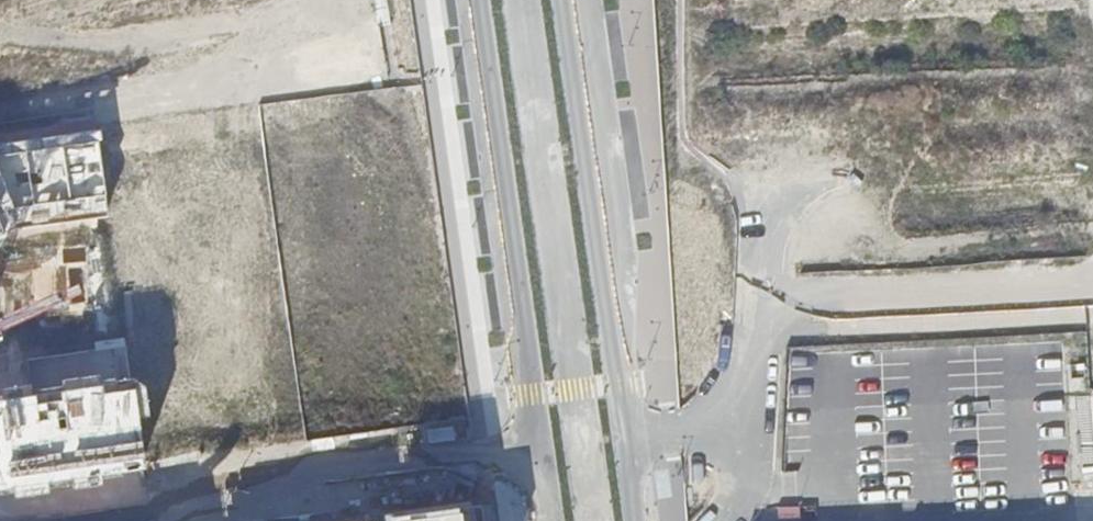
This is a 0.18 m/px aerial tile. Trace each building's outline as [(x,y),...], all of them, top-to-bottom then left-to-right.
[(455,509),(389,518),(389,520),(457,520),(455,509)]
